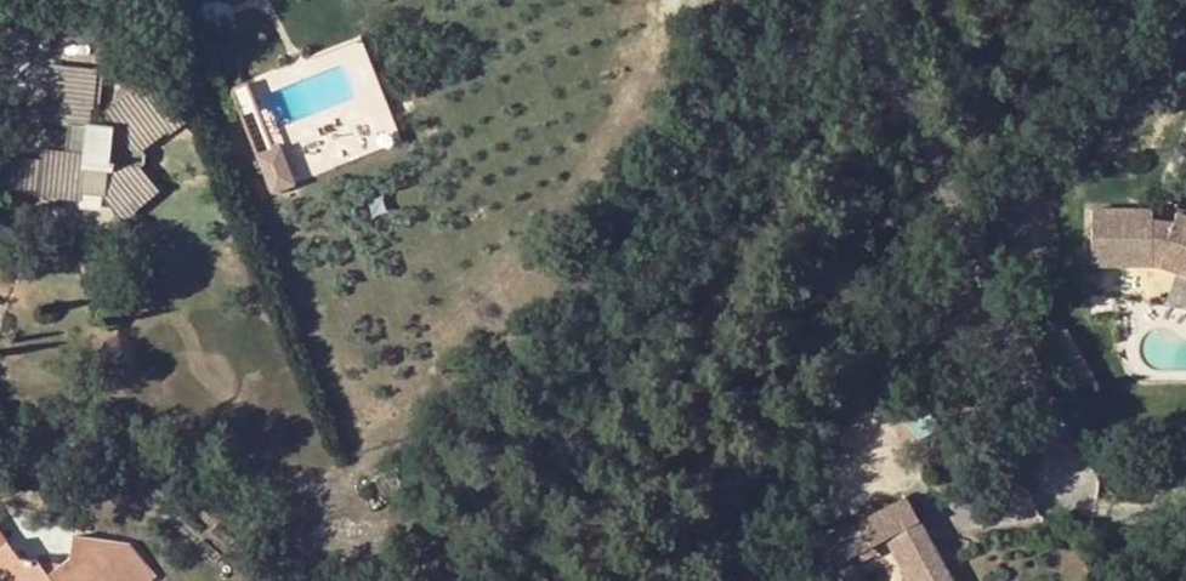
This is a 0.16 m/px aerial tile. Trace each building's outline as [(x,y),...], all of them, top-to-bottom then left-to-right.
[(54,66),(49,122),(69,123),(87,125),(85,154),(66,151),(44,150),(43,159),(40,191),(106,197),(118,211),(151,184),(139,167),(139,150),(181,119),(154,82),(107,115),(115,125),(90,122),(95,70),(54,66)] [(275,154),(248,82),(232,89),(272,191),(294,183),(282,151),(275,154)] [(87,125),(69,123),(66,151),(85,154),(87,125)] [(0,175),(0,187),(40,191),(43,159),(2,155),(1,158),(0,175)] [(1078,216),(1078,268),(1147,270),(1185,282),(1185,223),(1165,216),(1162,225),(1138,225),(1138,217),(1078,216)] [(939,427),(929,410),(908,422),(917,438),(939,427)] [(874,544),(885,537),(893,533),(919,518),(906,494),(816,544),(829,568),(832,566),(849,557),(858,552),(874,544)] [(904,553),(930,538),(919,518),(893,533),(904,553)] [(8,542),(0,531),(0,548),(8,542)] [(885,537),(909,580),(919,580),(904,553),(893,533),(885,537)] [(40,561),(19,558),(8,542),(0,548),(0,580),(107,580),(100,572),(111,563),(114,541),(73,535),(70,556),(60,564),(48,575),(40,561)] [(930,538),(904,553),(919,580),(954,580),(930,538)] [(878,554),(874,544),(858,552),(864,561),(878,554)] [(832,566),(840,580),(863,580),(849,557),(832,566)] [(48,575),(60,564),(40,561),(48,575)]
